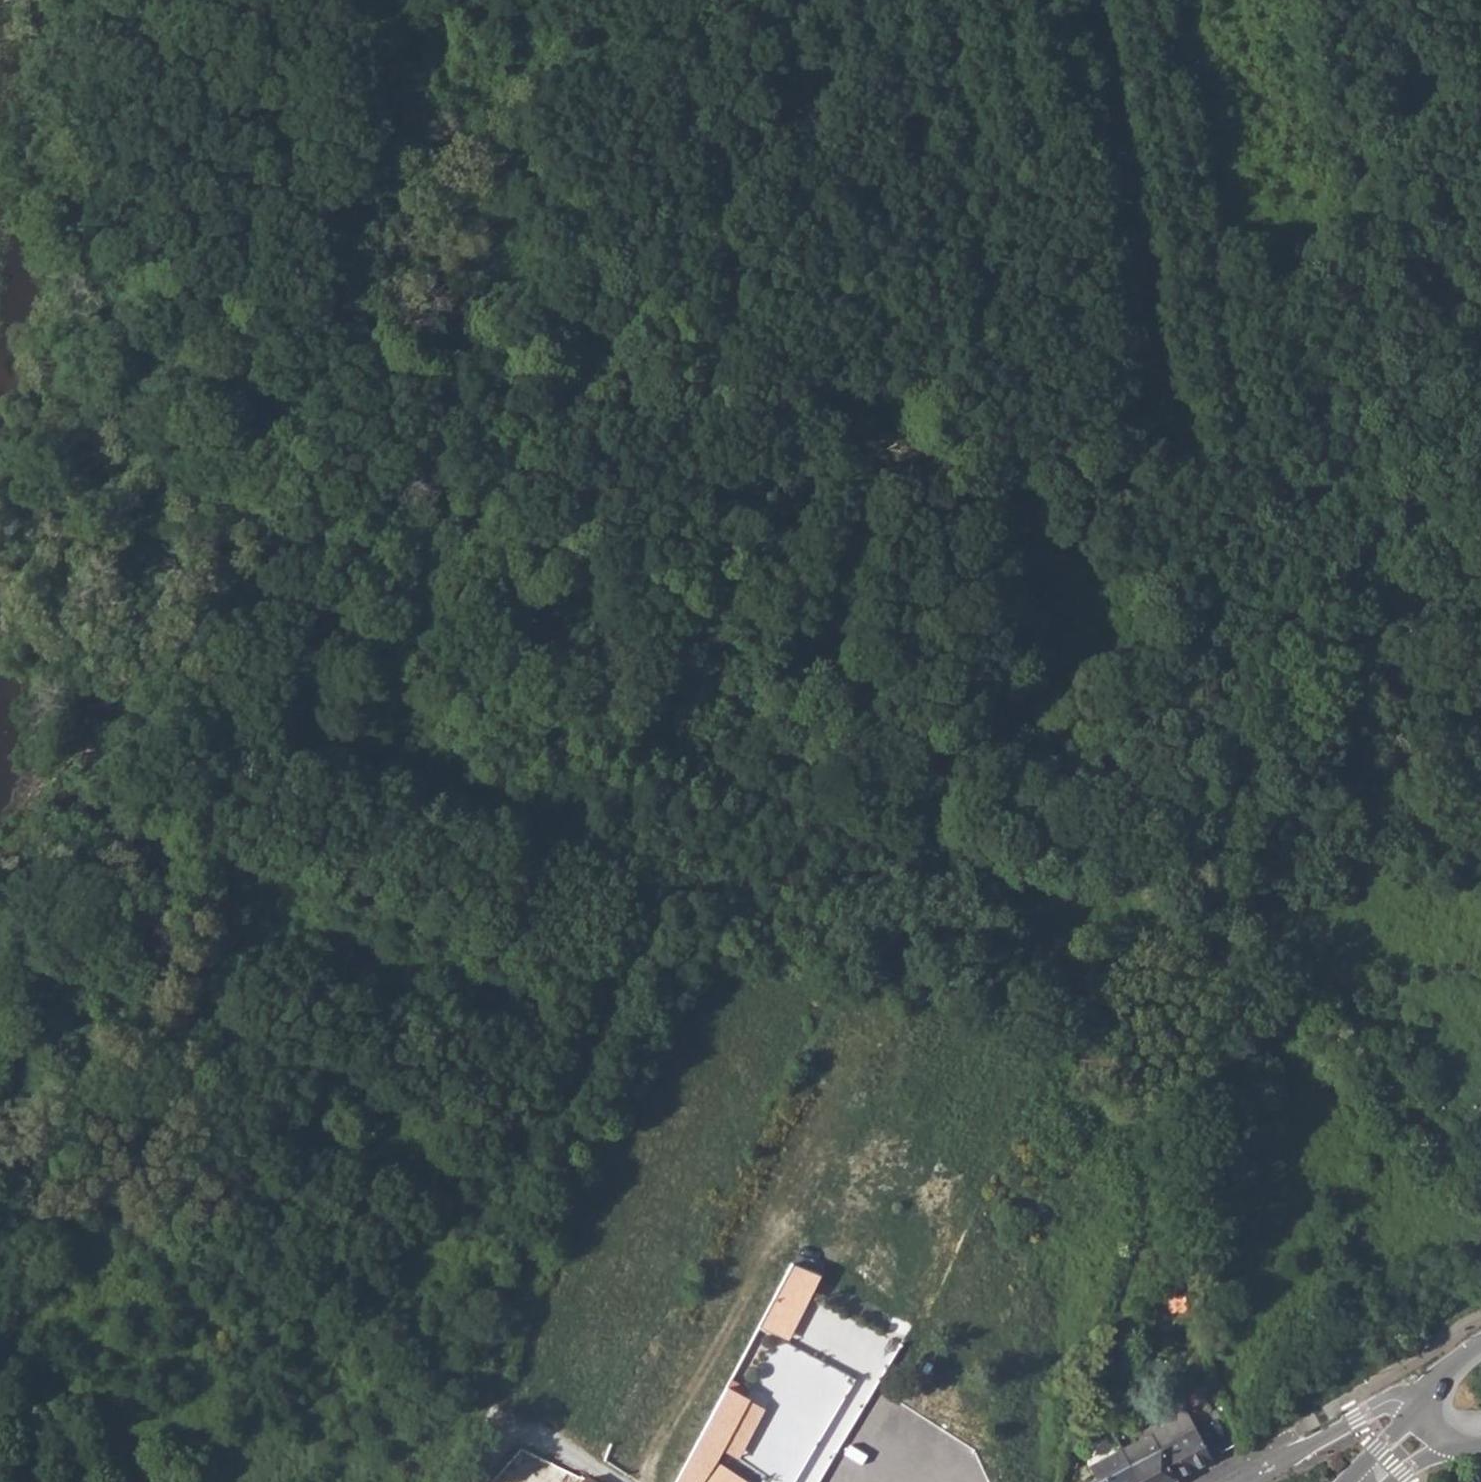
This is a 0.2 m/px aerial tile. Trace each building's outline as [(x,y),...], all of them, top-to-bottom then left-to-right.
[(1196,1419),(1177,1429),(1182,1440),(1198,1470),(1218,1459),(1196,1419)] [(1128,1447),(1146,1481),(1176,1481),(1198,1470),(1182,1440),(1166,1448),(1158,1431),(1128,1447)] [(535,1481),(573,1481),(530,1441),(496,1477),(501,1481),(511,1481),(522,1470),(535,1481)] [(1128,1447),(1104,1460),(1112,1476),(1100,1481),(1146,1481),(1128,1447)] [(752,1480),(717,1457),(700,1481),(750,1481),(752,1480)] [(585,1472),(579,1481),(607,1481),(585,1472)]
